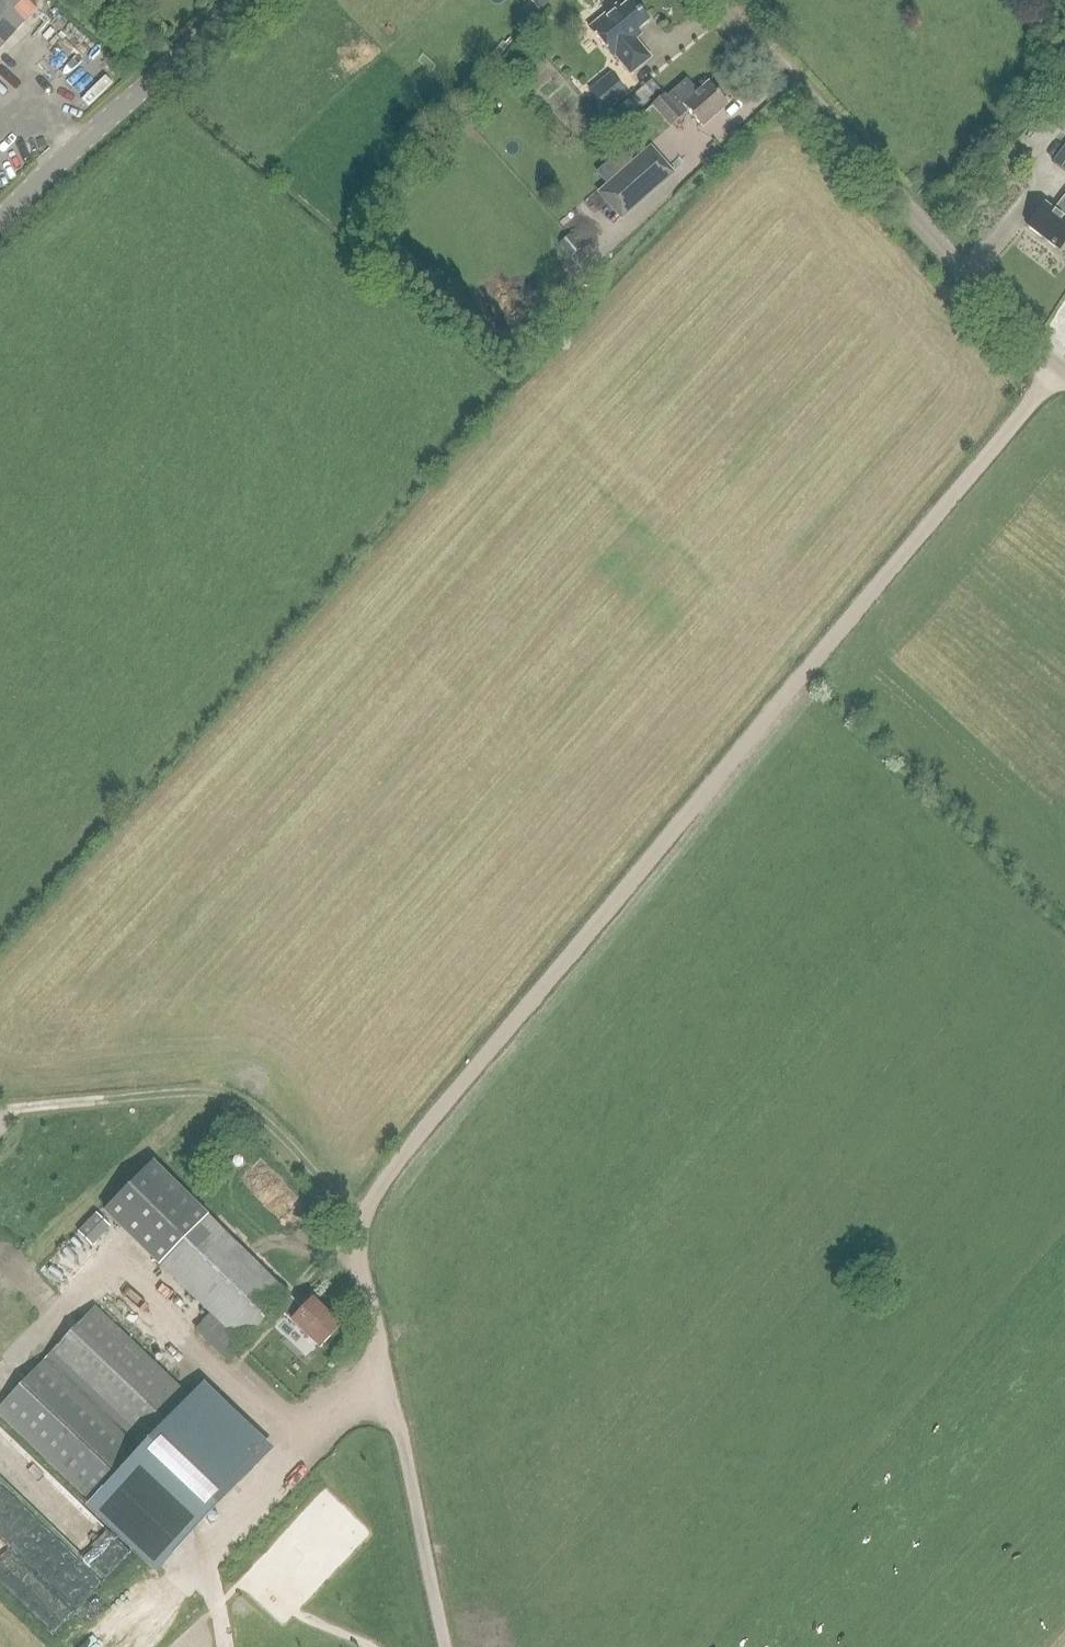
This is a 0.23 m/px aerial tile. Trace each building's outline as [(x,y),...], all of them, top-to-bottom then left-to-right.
[(28,0),(0,0),(0,48),(37,8),(28,0)] [(538,11),(550,0),(528,0),(538,11)] [(649,20),(633,0),(629,0),(619,8),(616,4),(589,26),(613,56),(615,54),(630,73),(651,56),(632,33),(649,20)] [(637,112),(666,92),(657,78),(628,98),(637,112)] [(696,92),(685,79),(666,96),(664,94),(652,105),(670,126),(687,110),(701,126),(727,103),(707,82),(696,92)] [(594,98),(605,112),(627,95),(615,80),(594,98)] [(1052,162),(1064,172),(1064,145),(1052,162)] [(621,219),(673,174),(649,147),(597,192),(621,219)] [(0,170),(0,185),(19,167),(11,159),(0,170)] [(1052,210),(1043,203),(1026,226),(1057,250),(1064,240),(1064,192),(1052,210)] [(571,257),(582,248),(570,234),(560,243),(571,257)] [(152,1162),(104,1211),(155,1261),(204,1213),(152,1162)] [(96,1212),(78,1231),(92,1245),(110,1226),(96,1212)] [(339,1325),(311,1298),(301,1310),(286,1296),(288,1295),(204,1214),(157,1263),(239,1344),(276,1307),(318,1346),(339,1325)] [(190,1397),(95,1307),(45,1359),(140,1450),(190,1397)] [(140,1450),(45,1360),(0,1407),(0,1416),(90,1502),(140,1450)] [(91,1502),(89,1504),(155,1566),(256,1459),(190,1397),(140,1450),(90,1502),(91,1502)] [(54,1628),(75,1612),(59,1591),(38,1607),(54,1628)]
